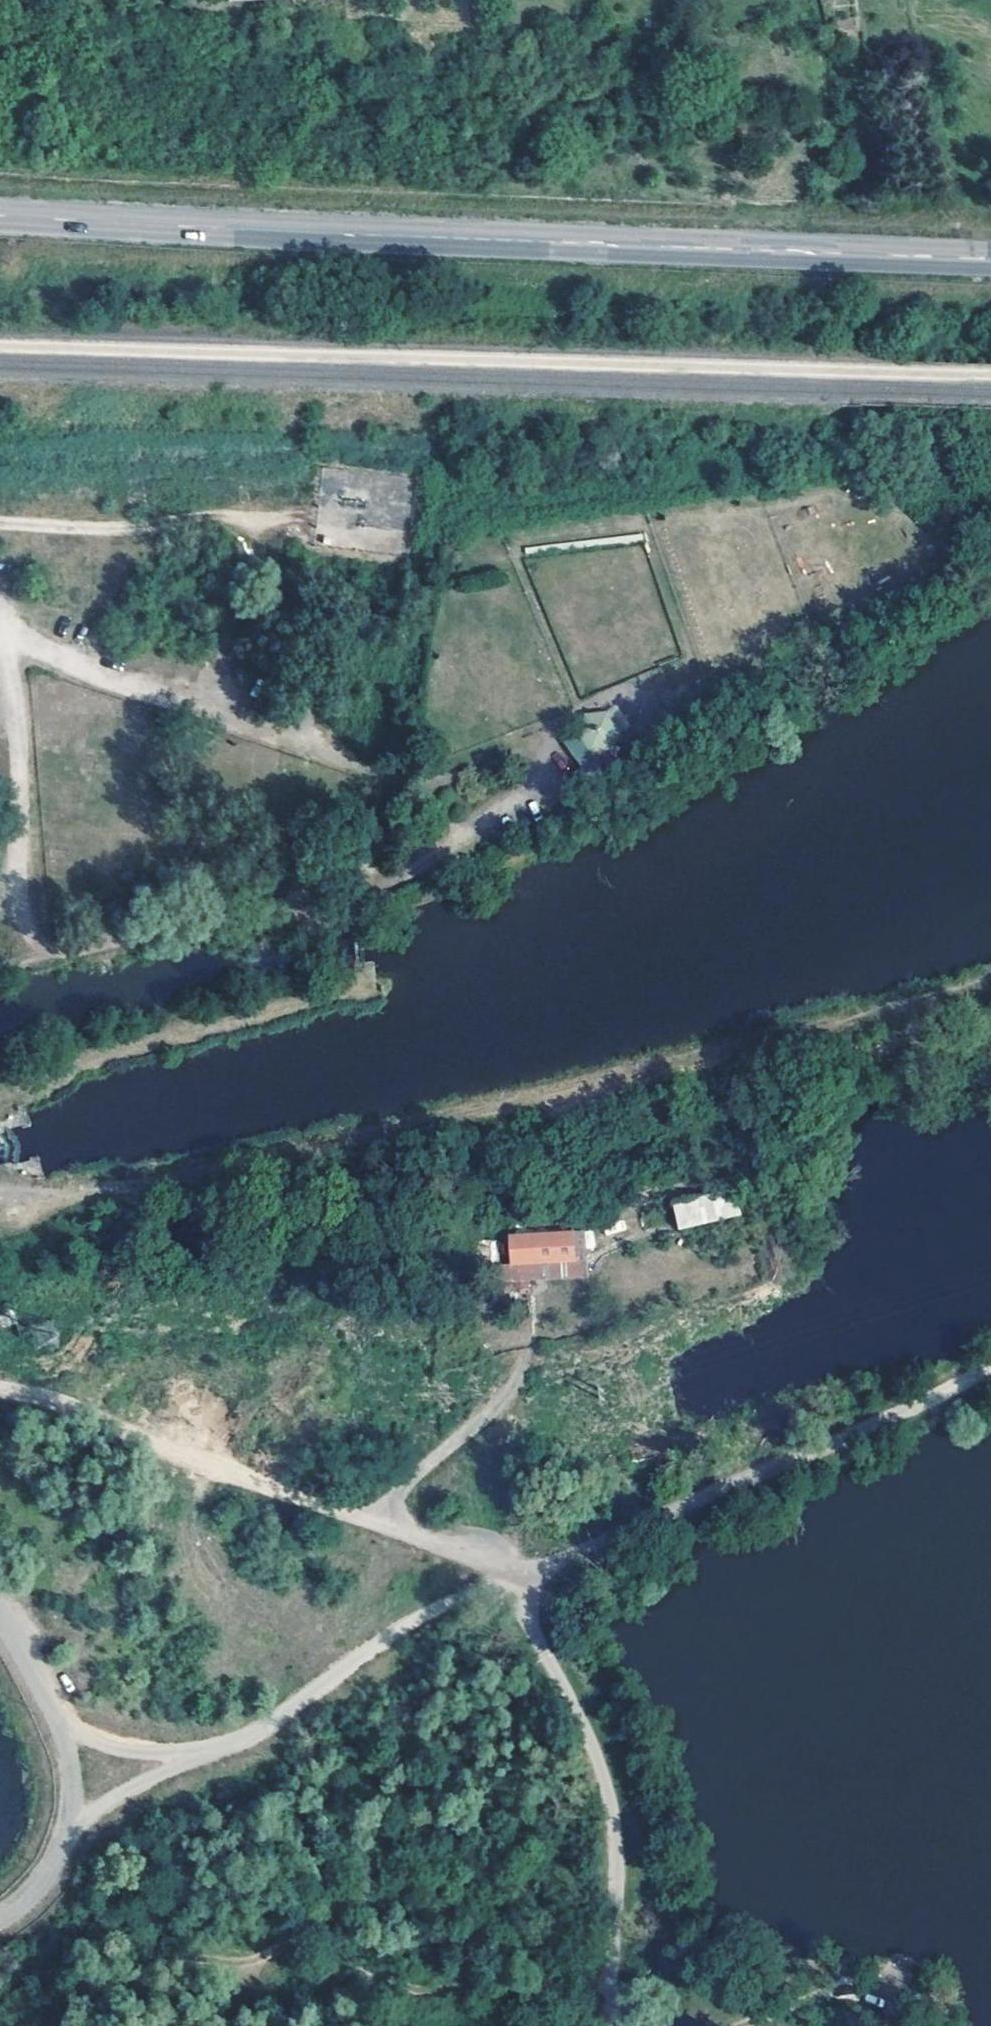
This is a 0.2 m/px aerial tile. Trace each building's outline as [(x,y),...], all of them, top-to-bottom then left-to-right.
[(582,730),(565,739),(579,767),(630,741),(612,704),(578,721),(582,730)] [(725,1207),(719,1179),(659,1192),(664,1221),(725,1207)] [(557,1253),(558,1225),(495,1226),(494,1254),(557,1253)]
